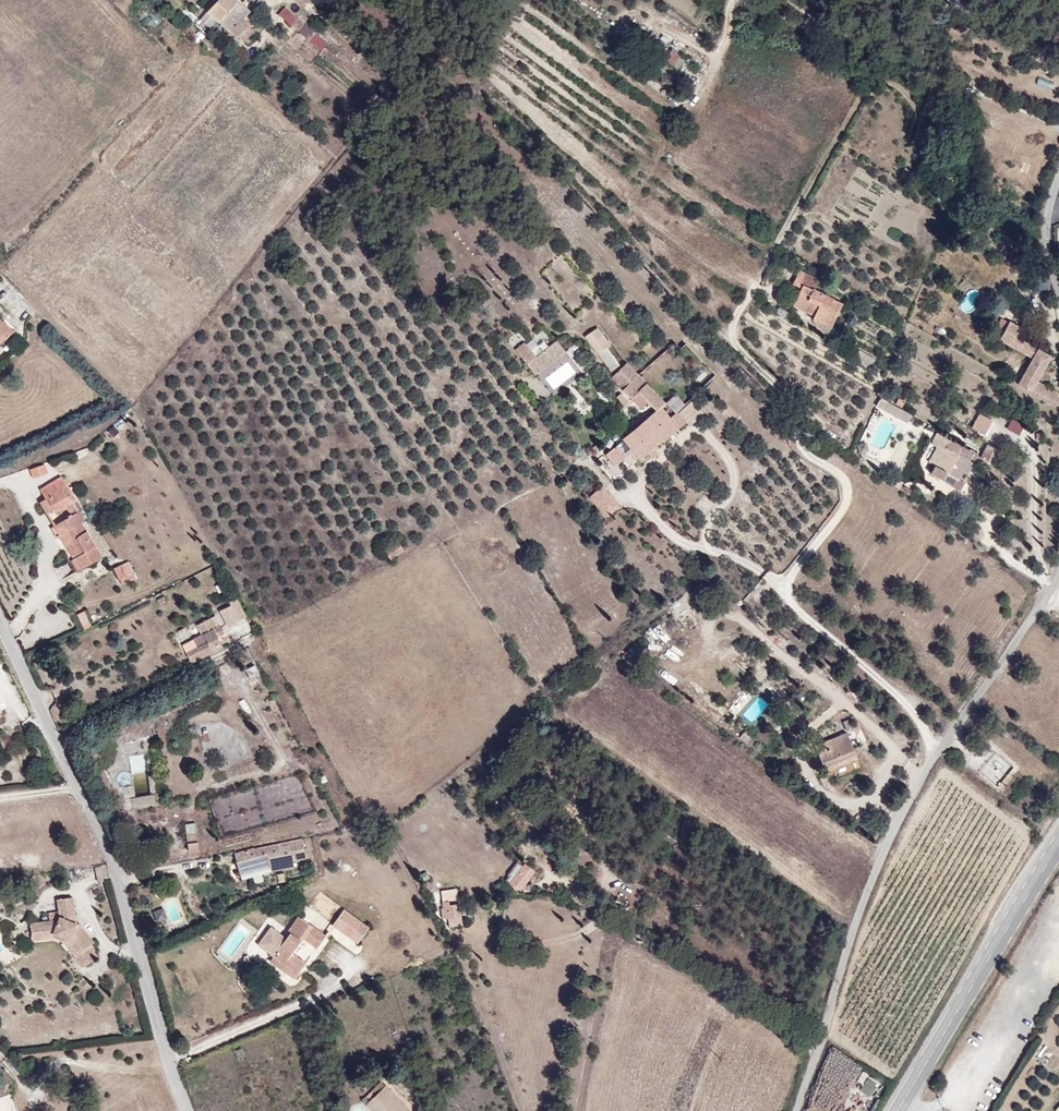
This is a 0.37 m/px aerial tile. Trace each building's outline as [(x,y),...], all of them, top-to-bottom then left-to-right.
[(237,5),(231,0),(219,0),(209,10),(221,24),(237,5)] [(249,26),(255,20),(237,5),(221,24),(236,40),(249,26)] [(294,15),(286,8),(278,18),(285,25),(294,15)] [(308,29),(294,15),(285,25),(299,38),(308,29)] [(242,44),(254,31),(249,26),(236,40),(242,44)] [(249,49),(260,36),(254,31),(242,44),(249,49)] [(328,47),(313,34),(306,43),(321,56),(328,47)] [(666,66),(673,54),(664,48),(657,59),(666,66)] [(672,70),(680,59),(673,54),(666,66),(672,70)] [(1053,88),(1055,81),(1038,78),(1036,85),(1053,88)] [(88,270),(74,280),(81,289),(88,283),(92,289),(98,284),(88,270)] [(830,332),(842,305),(814,292),(818,283),(797,272),(791,287),(797,290),(790,309),(810,319),(809,323),(830,332)] [(1041,289),(1037,276),(1027,279),(1031,292),(1041,289)] [(784,323),(787,315),(776,310),(773,317),(784,323)] [(0,318),(0,344),(1,343),(4,346),(15,335),(0,318)] [(991,342),(1002,347),(1011,330),(1000,324),(991,342)] [(1029,350),(1007,338),(1002,347),(1024,359),(1029,350)] [(525,349),(517,355),(537,382),(566,359),(557,347),(536,363),(525,349)] [(1046,395),(1048,393),(1028,382),(1037,365),(1039,366),(1044,358),(1029,350),(1024,359),(1009,386),(1058,413),(1058,401),(1046,395)] [(872,362),(856,353),(852,361),(867,371),(872,362)] [(618,371),(605,354),(598,359),(610,377),(618,371)] [(661,409),(637,378),(621,390),(628,399),(636,393),(653,416),(657,413),(657,414),(661,411),(661,410),(661,409)] [(875,407),(906,425),(911,416),(880,398),(875,407)] [(694,404),(679,408),(683,423),(698,419),(694,404)] [(628,454),(665,425),(657,413),(653,416),(611,448),(620,460),(628,454)] [(683,425),(676,416),(665,425),(672,434),(683,425)] [(983,427),(973,421),(967,433),(977,438),(983,427)] [(649,452),(672,434),(665,425),(628,454),(634,464),(640,459),(645,467),(654,460),(649,452)] [(927,454),(933,443),(927,440),(921,451),(927,454)] [(927,476),(942,448),(933,443),(927,454),(918,471),(927,476)] [(947,496),(960,469),(967,472),(978,477),(982,469),(942,448),(927,476),(938,481),(934,489),(947,496)] [(989,469),(995,458),(981,451),(975,462),(989,469)] [(959,486),(967,472),(960,469),(953,483),(959,486)] [(55,482),(34,493),(40,503),(34,506),(41,518),(47,514),(49,518),(60,512),(65,521),(49,529),(68,563),(66,564),(72,574),(97,560),(72,516),(76,514),(64,494),(63,495),(55,482)] [(588,497),(604,519),(620,507),(603,485),(588,497)] [(403,556),(399,547),(382,555),(387,565),(403,556)] [(123,565),(109,572),(114,582),(128,576),(123,565)] [(228,608),(214,615),(222,630),(235,623),(228,608)] [(72,618),(78,633),(86,630),(79,615),(72,618)] [(180,655),(186,666),(217,651),(213,643),(218,640),(213,629),(211,630),(207,621),(191,629),(195,638),(188,641),(192,650),(180,655)] [(257,679),(251,667),(242,672),(248,685),(257,679)] [(857,749),(849,732),(846,727),(814,743),(823,761),(828,770),(860,754),(857,749)] [(868,743),(859,727),(849,732),(857,749),(868,743)] [(823,761),(814,743),(807,747),(816,765),(823,761)] [(132,771),(144,769),(141,754),(129,756),(132,771)] [(129,785),(129,779),(126,775),(122,774),(117,775),(113,778),(113,784),(116,789),(120,791),(125,788),(129,785)] [(149,794),(156,793),(154,776),(148,776),(149,794)] [(158,809),(158,797),(129,800),(128,813),(158,809)] [(196,854),(192,825),(180,826),(184,856),(196,854)] [(273,864),(274,870),(310,861),(304,837),(256,846),(238,851),(243,871),(273,864)] [(109,862),(105,863),(105,864),(100,865),(103,879),(112,877),(109,862)] [(520,893),(533,873),(518,863),(505,883),(520,893)] [(83,969),(98,957),(95,953),(96,950),(92,945),(94,943),(79,924),(76,923),(74,898),(57,899),(58,912),(49,913),(50,921),(31,923),(32,943),(55,941),(64,943),(83,969)] [(460,916),(459,903),(441,905),(441,909),(439,909),(440,919),(460,916)] [(164,909),(154,912),(157,922),(167,919),(164,909)] [(344,911),(332,926),(356,944),(368,928),(344,911)] [(316,949),(325,937),(298,917),(286,931),(286,935),(281,942),(261,927),(250,942),(269,957),(295,977),(305,964),(290,953),(300,937),(316,949)] [(305,964),(316,949),(300,937),(290,953),(305,964)] [(286,970),(269,957),(265,963),(282,976),(286,970)] [(872,1096),(877,1081),(865,1077),(860,1092),(872,1096)] [(368,1094),(378,1083),(373,1078),(363,1089),(368,1094)] [(390,1092),(385,1097),(381,1093),(385,1089),(378,1083),(359,1103),(368,1110),(410,1110),(411,1110),(390,1092)] [(0,1097),(0,1109),(1,1110),(19,1110),(12,1092),(0,1097)] [(873,1099),(864,1096),(859,1110),(860,1110),(868,1110),(873,1099)]
